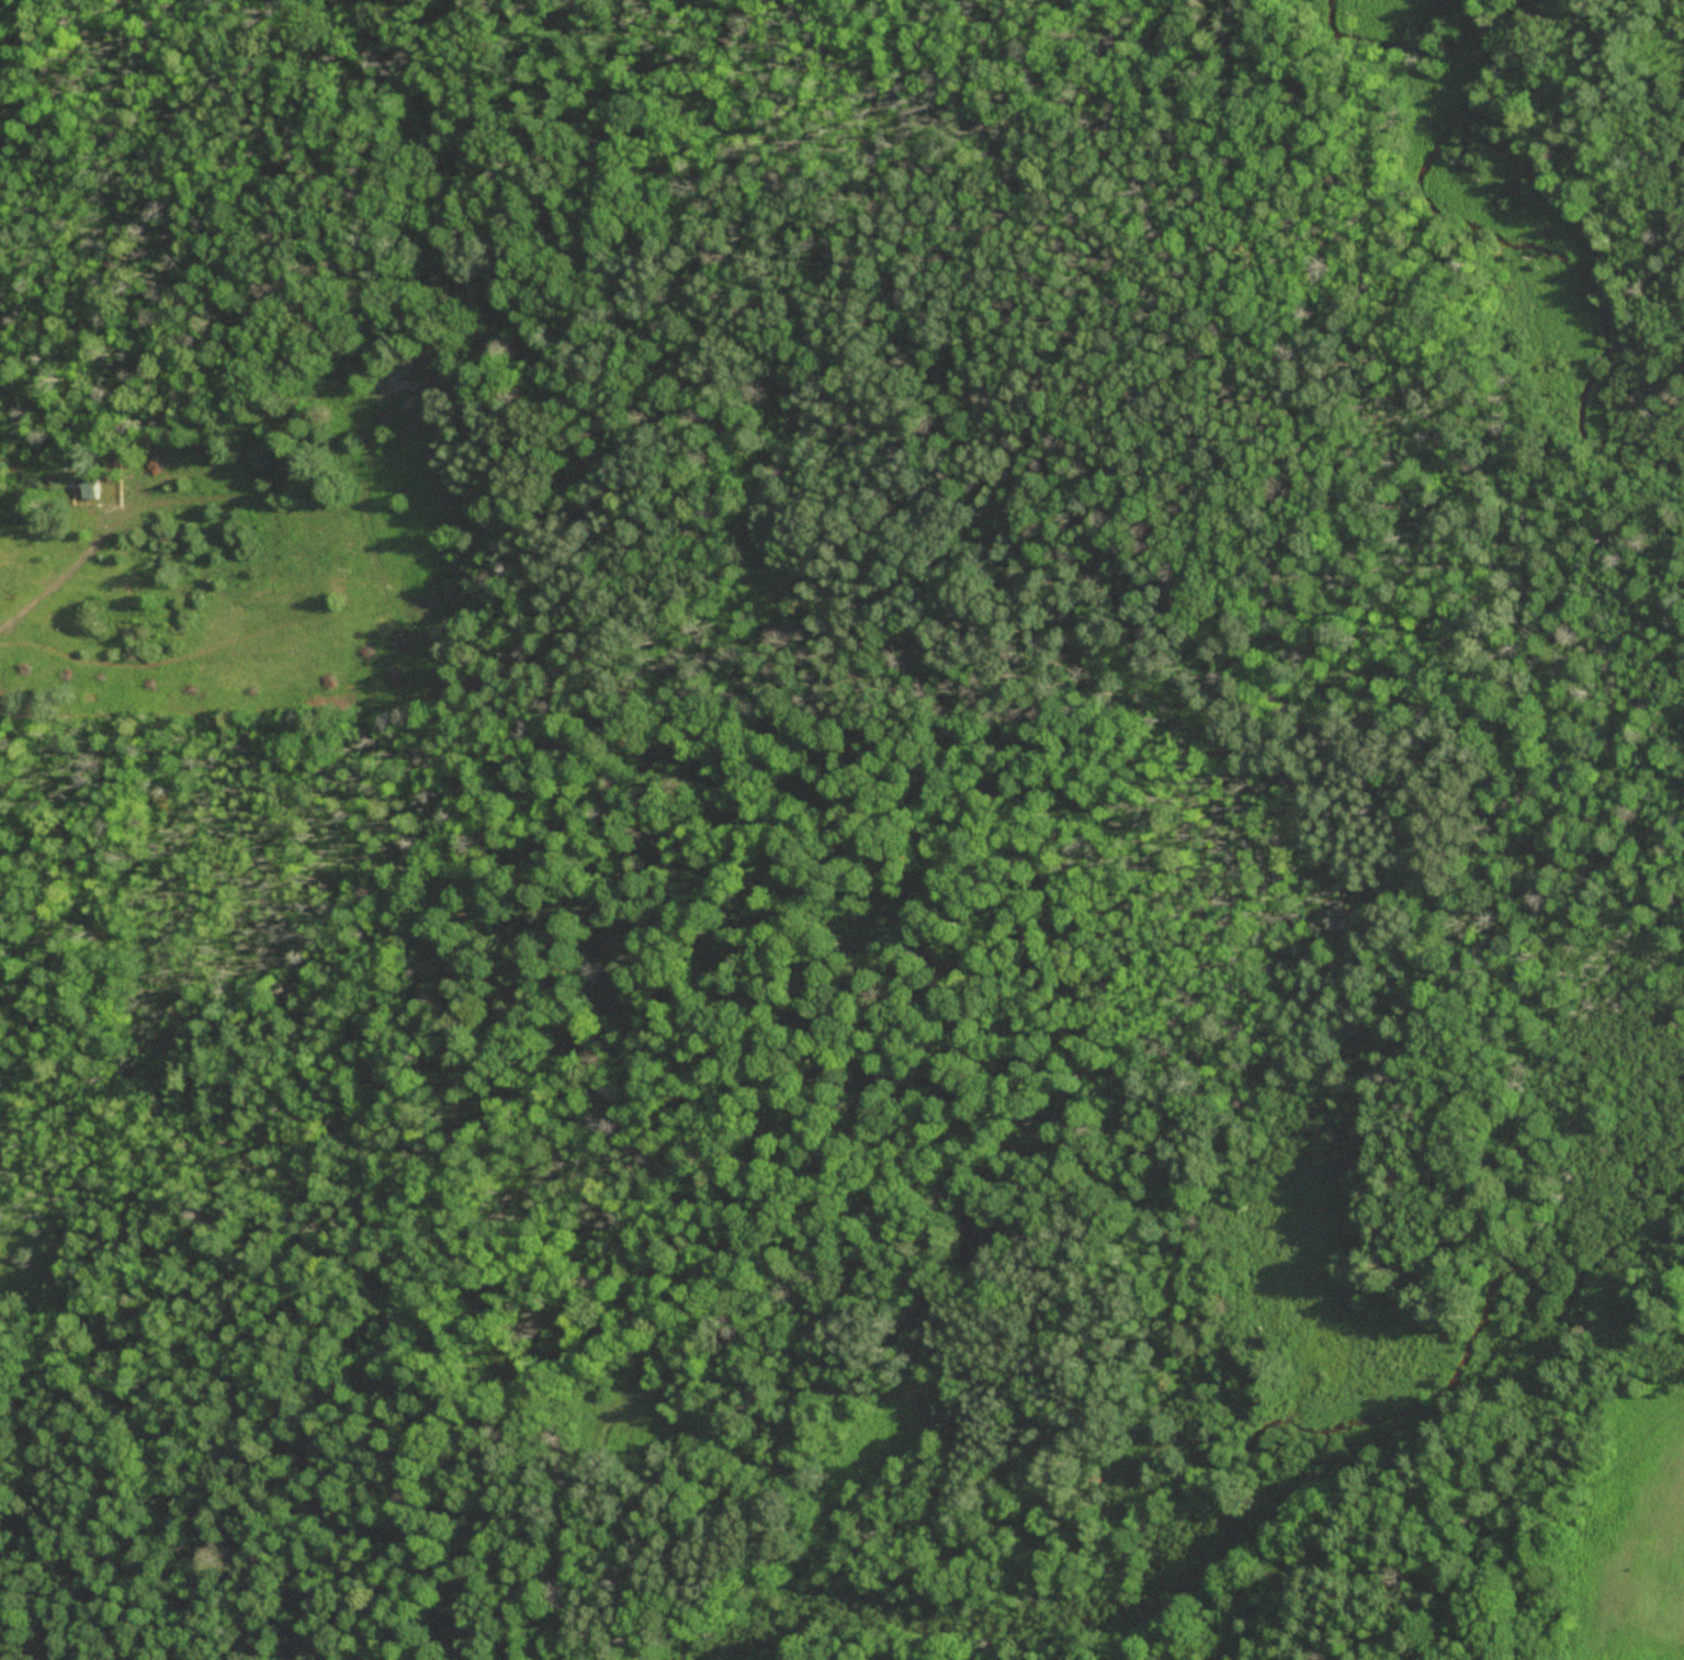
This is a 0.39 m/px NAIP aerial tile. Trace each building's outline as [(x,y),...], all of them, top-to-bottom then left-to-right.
[(100,499),(100,480),(85,480),(85,499),(100,499)]
